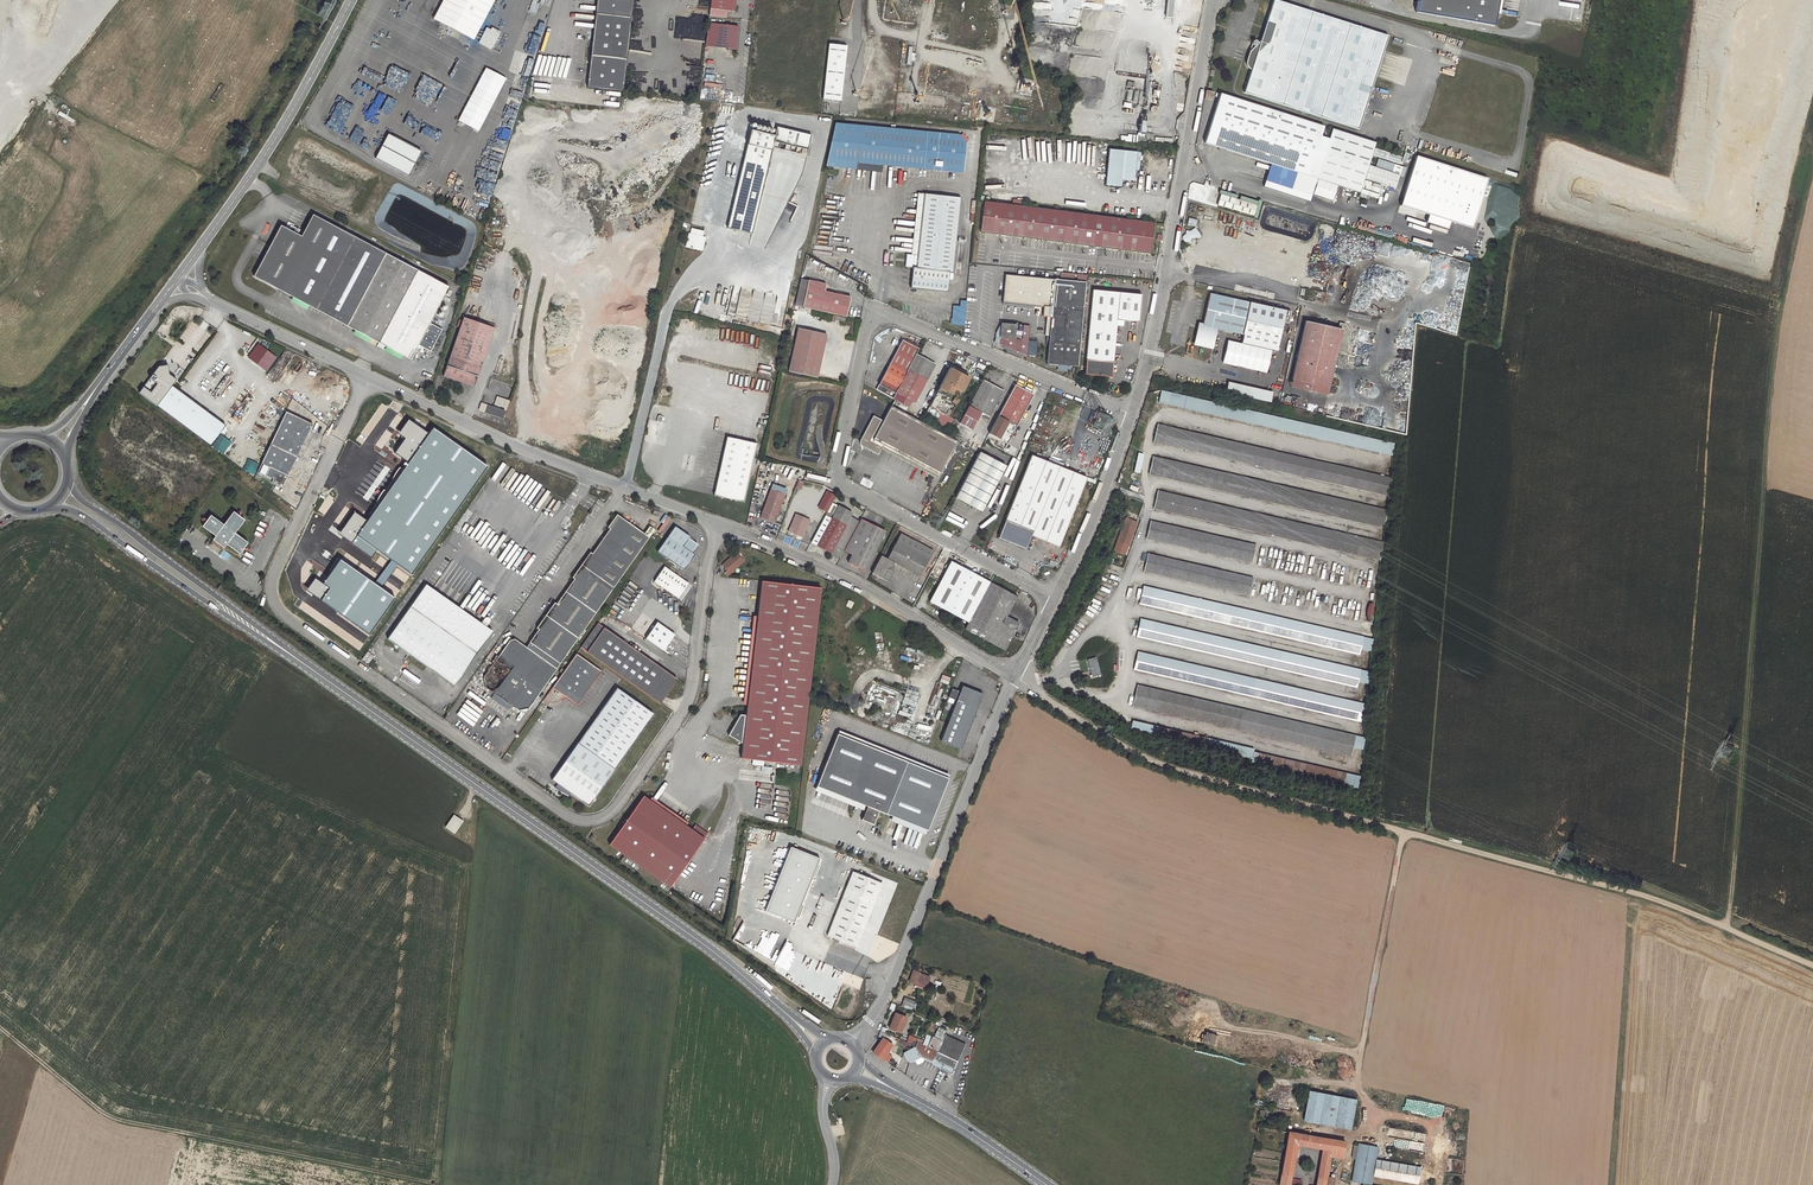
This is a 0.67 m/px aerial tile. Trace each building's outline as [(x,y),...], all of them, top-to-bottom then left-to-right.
[(440,7),(480,28),(495,0),(443,0),(440,7)] [(634,0),(598,0),(589,86),(625,90),(634,0)] [(711,8),(735,11),(736,0),(712,0),(711,8)] [(1118,12),(1120,0),(1105,0),(1104,5),(1100,5),(1099,9),(1118,12)] [(1164,20),(1171,21),(1173,0),(1166,0),(1164,20)] [(1418,14),(1496,29),(1498,16),(1501,0),(1421,0),(1418,14)] [(1276,1),(1262,46),(1254,72),(1247,93),(1360,130),(1389,37),(1276,1)] [(1080,9),(1075,10),(1075,18),(1071,19),(1071,26),(1080,26),(1092,26),(1092,29),(1096,29),(1096,23),(1099,23),(1098,10),(1096,10),(1096,2),(1080,2),(1080,9)] [(480,28),(440,7),(433,20),(473,41),(480,28)] [(739,27),(709,24),(707,46),(737,49),(739,27)] [(491,29),(487,27),(478,43),(492,49),(501,31),(492,27),(491,29)] [(848,45),(830,43),(824,98),(842,100),(848,45)] [(1254,72),(1262,46),(1254,43),(1248,63),(1248,65),(1249,66),(1250,68),(1253,69),(1254,72)] [(507,79),(487,68),(459,121),(479,131),(507,79)] [(389,74),(384,85),(401,92),(406,81),(389,74)] [(1104,93),(1105,79),(1086,78),(1085,91),(1104,93)] [(510,94),(524,98),(527,88),(512,84),(510,94)] [(370,105),(379,108),(383,96),(375,93),(370,105)] [(418,93),(415,98),(424,104),(428,99),(418,93)] [(1296,171),(1311,176),(1311,174),(1320,176),(1319,179),(1362,192),(1377,143),(1223,94),(1207,144),(1282,167),(1296,171)] [(857,170),(857,168),(857,164),(963,175),(966,144),(960,136),(836,123),(826,167),(857,170)] [(773,136),(749,130),(727,228),(751,233),(749,245),(765,249),(794,186),(795,179),(797,180),(798,173),(800,174),(809,134),(775,127),(773,136)] [(422,151),(389,132),(376,157),(408,175),(422,151)] [(1137,153),(1108,150),(1105,185),(1118,186),(1119,180),(1134,181),(1137,153)] [(1418,155),(1402,205),(1473,228),(1489,178),(1418,155)] [(1296,171),(1282,167),(1277,183),(1291,188),(1296,171)] [(1259,202),(1223,191),(1220,202),(1256,213),(1259,202)] [(915,257),(922,193),(915,192),(908,256),(915,257)] [(958,197),(922,193),(915,257),(908,256),(903,256),(901,269),(910,269),(908,290),(944,294),(947,273),(950,273),(958,197)] [(1147,255),(1152,224),(982,201),(978,231),(1147,255)] [(302,236),(282,225),(255,277),(413,358),(422,342),(434,348),(445,328),(431,321),(451,284),(314,213),(302,236)] [(1196,227),(1197,220),(1189,218),(1188,224),(1196,227)] [(1302,277),(1310,223),(1300,222),(1291,276),(1302,277)] [(702,237),(703,232),(691,229),(690,235),(689,235),(686,247),(702,251),(703,243),(701,243),(702,237)] [(1050,304),(1052,280),(1008,275),(1007,279),(1005,299),(1008,299),(1050,304)] [(747,320),(782,327),(791,279),(782,278),(779,294),(773,293),(776,280),(773,280),(771,292),(765,291),(763,302),(751,299),(747,320)] [(798,306),(802,307),(807,280),(804,279),(798,306)] [(826,284),(807,280),(802,307),(845,316),(850,296),(824,290),(826,284)] [(1046,359),(1060,360),(1077,362),(1084,283),(1052,280),(1050,304),(1046,359)] [(1138,291),(1090,286),(1082,370),(1109,373),(1114,316),(1136,318),(1138,291)] [(1200,323),(1195,345),(1214,349),(1219,329),(1244,335),(1243,343),(1273,350),(1279,352),(1285,324),(1290,325),(1293,312),(1211,294),(1204,324),(1200,323)] [(739,299),(737,308),(745,310),(747,301),(739,299)] [(950,323),(963,324),(965,300),(959,299),(959,305),(952,304),(950,323)] [(494,328),(464,317),(442,376),(472,388),(494,328)] [(1306,320),(1293,379),(1330,387),(1339,350),(1346,352),(1351,332),(1346,324),(1341,322),(1339,328),(1306,320)] [(1029,325),(1000,323),(998,345),(1026,355),(1029,325)] [(788,372),(817,378),(826,334),(797,328),(788,372)] [(383,349),(385,345),(355,330),(353,334),(376,345),(376,346),(383,349)] [(1273,350),(1243,343),(1229,340),(1223,363),(1267,373),(1273,350)] [(894,393),(916,351),(900,341),(877,385),(894,394),(894,393)] [(278,357),(258,342),(247,357),(266,372),(278,357)] [(1349,343),(1347,352),(1354,353),(1356,344),(1349,343)] [(916,351),(894,393),(914,403),(936,361),(916,351)] [(140,393),(157,405),(172,386),(176,379),(170,374),(168,365),(159,366),(140,393)] [(949,368),(928,407),(948,418),(968,378),(949,368)] [(987,417),(1001,389),(982,379),(967,406),(979,413),(987,417)] [(1330,387),(1293,379),(1291,386),(1328,395),(1330,387)] [(1274,392),(1229,382),(1227,393),(1272,403),(1274,392)] [(1016,383),(990,432),(1008,442),(1035,392),(1016,383)] [(226,425),(172,386),(157,405),(210,445),(226,425)] [(1395,443),(1162,390),(1159,402),(1393,455),(1395,443)] [(509,401),(497,397),(494,405),(506,409),(509,401)] [(506,410),(482,402),(479,409),(503,418),(506,410)] [(873,416),(860,439),(866,443),(864,447),(878,454),(882,447),(938,475),(956,442),(950,439),(920,423),(890,406),(883,421),(873,416)] [(979,413),(967,406),(958,423),(970,430),(979,413)] [(948,418),(928,407),(923,417),(946,429),(951,419),(948,418)] [(312,423),(286,411),(258,471),(274,478),(273,481),(283,486),(312,423)] [(429,433),(409,419),(399,433),(406,438),(395,453),(408,463),(429,433)] [(1392,478),(1158,424),(1154,441),(1388,494),(1392,478)] [(487,466),(433,427),(429,433),(408,463),(368,520),(357,536),(377,549),(410,573),(487,466)] [(211,447),(223,454),(231,441),(219,434),(211,447)] [(756,445),(726,438),(715,490),(721,491),(719,498),(743,503),(756,445)] [(978,453),(955,497),(982,511),(1005,467),(978,453)] [(997,539),(1019,547),(1027,544),(1030,536),(1058,547),(1086,477),(1061,467),(1046,462),(1029,455),(997,539)] [(1387,507),(1154,455),(1149,475),(1383,527),(1387,507)] [(1048,458),(1046,462),(1061,467),(1062,464),(1048,458)] [(254,475),(259,463),(247,459),(242,470),(254,475)] [(1385,539),(1159,487),(1154,509),(1380,561),(1385,539)] [(786,494),(771,489),(761,517),(775,523),(786,494)] [(832,504),(836,496),(828,491),(819,507),(828,512),(832,504)] [(843,558),(846,552),(860,523),(850,518),(852,514),(832,504),(828,512),(812,542),(843,558)] [(340,534),(352,543),(357,536),(368,520),(355,512),(340,534)] [(244,521),(234,513),(224,525),(212,515),(202,526),(215,536),(213,540),(223,548),(226,544),(240,554),(248,543),(234,533),(244,521)] [(811,519),(796,514),(790,533),(804,538),(811,519)] [(615,587),(650,539),(644,535),(616,516),(606,530),(610,532),(592,556),(590,554),(572,579),(574,581),(557,605),(554,603),(534,630),(537,633),(528,644),(559,666),(615,587)] [(1126,518),(1125,517),(1113,551),(1127,556),(1139,522),(1130,519),(1126,518)] [(860,523),(846,552),(852,556),(849,563),(866,572),(887,532),(862,519),(860,523)] [(1256,543),(1151,519),(1146,538),(1252,563),(1256,543)] [(650,526),(644,535),(650,539),(656,530),(650,526)] [(687,537),(673,527),(656,553),(681,570),(692,554),(689,552),(695,544),(686,539),(687,537)] [(883,554),(874,571),(885,576),(888,568),(893,568),(896,561),(922,575),(936,550),(903,532),(890,557),(883,554)] [(371,557),(377,549),(357,536),(352,543),(371,557)] [(1255,575),(1149,550),(1148,553),(1146,561),(1144,572),(1250,596),(1255,575)] [(745,562),(737,554),(724,567),(727,571),(724,573),(729,578),(745,562)] [(394,597),(341,559),(323,583),(329,588),(321,600),(369,634),(394,597)] [(970,623),(991,583),(952,561),(930,602),(970,623)] [(680,599),(690,584),(683,579),(665,567),(655,583),(680,599)] [(323,583),(315,578),(307,590),(321,600),(329,588),(323,583)] [(822,590),(762,583),(748,704),(729,734),(743,743),(742,757),(801,764),(822,590)] [(1018,598),(991,583),(970,623),(966,630),(1006,652),(1020,626),(1008,619),(1018,598)] [(492,632),(426,584),(386,639),(453,687),(492,632)] [(1364,636),(1143,585),(1139,604),(1360,655),(1361,650),(1364,637),(1364,636)] [(482,622),(486,626),(490,620),(486,616),(482,622)] [(1362,670),(1141,618),(1136,637),(1358,688),(1359,683),(1362,670)] [(580,648),(586,652),(604,628),(598,623),(580,648)] [(657,623),(646,639),(664,652),(675,635),(657,623)] [(678,680),(604,628),(586,652),(661,705),(667,697),(678,680)] [(1364,637),(1361,650),(1372,651),(1374,639),(1364,637)] [(528,711),(556,671),(525,649),(515,641),(508,642),(483,677),(484,690),(490,694),(495,694),(509,704),(510,708),(518,713),(528,711)] [(525,649),(556,671),(559,666),(528,644),(525,649)] [(1367,704),(1139,651),(1134,670),(1363,723),(1367,704)] [(576,654),(543,700),(545,702),(547,702),(552,703),(554,703),(557,702),(559,702),(561,700),(563,699),(564,697),(577,705),(601,671),(576,654)] [(1101,676),(1097,658),(1089,659),(1093,678),(1101,676)] [(1362,670),(1359,683),(1369,685),(1372,672),(1362,670)] [(933,706),(940,684),(936,682),(928,704),(933,706)] [(1357,735),(1138,685),(1133,706),(1352,757),(1357,735)] [(940,742),(960,750),(983,696),(963,687),(960,692),(952,689),(948,698),(957,702),(940,742)] [(654,714),(617,688),(552,781),(564,789),(561,793),(569,797),(571,794),(589,807),(654,714)] [(509,704),(495,694),(490,700),(504,710),(509,704)] [(1255,748),(1133,720),(1130,730),(1253,759),(1254,752),(1255,748)] [(894,721),(890,731),(904,737),(908,727),(894,721)] [(950,780),(841,735),(820,787),(869,807),(863,821),(875,825),(881,811),(929,831),(950,780)] [(1357,735),(1354,748),(1363,750),(1366,738),(1357,735)] [(1358,789),(1361,776),(1254,752),(1253,759),(1252,762),(1354,785),(1353,787),(1358,789)] [(692,830),(644,797),(610,845),(670,888),(708,834),(695,825),(692,830)] [(460,822),(451,818),(445,832),(454,836),(460,822)] [(819,859),(790,847),(764,911),(794,922),(819,859)] [(882,884),(852,872),(827,936),(856,948),(882,884)] [(800,953),(822,962),(825,954),(804,945),(800,953)] [(931,976),(919,971),(915,983),(926,987),(931,976)] [(762,978),(759,980),(766,986),(768,983),(762,978)] [(917,1002),(906,998),(904,1004),(915,1009),(917,1002)] [(908,1018),(895,1013),(890,1027),(902,1032),(908,1018)] [(914,1041),(918,1043),(920,1044),(922,1040),(910,1035),(907,1043),(913,1045),(914,1041)] [(943,1042),(938,1053),(958,1062),(966,1045),(946,1035),(943,1042)] [(928,1048),(933,1038),(928,1036),(924,1046),(928,1048)] [(933,1038),(928,1048),(938,1053),(943,1042),(933,1037),(933,1038)] [(874,1053),(888,1063),(892,1057),(888,1053),(893,1045),(884,1039),(874,1053)] [(918,1043),(916,1046),(922,1057),(934,1063),(938,1053),(928,1048),(924,1046),(920,1044),(918,1043)] [(922,1057),(916,1046),(904,1052),(909,1060),(910,1062),(913,1061),(922,1057)] [(1233,1057),(1261,1065),(1264,1054),(1236,1046),(1233,1057)] [(938,1053),(934,1063),(933,1064),(953,1073),(958,1062),(938,1053)] [(1323,1101),(1303,1099),(1300,1122),(1349,1131),(1353,1101),(1324,1096),(1323,1101)] [(1289,1116),(1290,1110),(1275,1108),(1275,1114),(1289,1116)] [(1315,1184),(1325,1184),(1327,1178),(1331,1158),(1342,1160),(1346,1144),(1288,1133),(1278,1184),(1288,1184),(1296,1145),(1322,1149),(1315,1184)] [(1377,1148),(1358,1145),(1352,1182),(1371,1184),(1372,1176),(1375,1159),(1377,1148)] [(1420,1166),(1375,1159),(1372,1176),(1417,1182),(1420,1166)]
